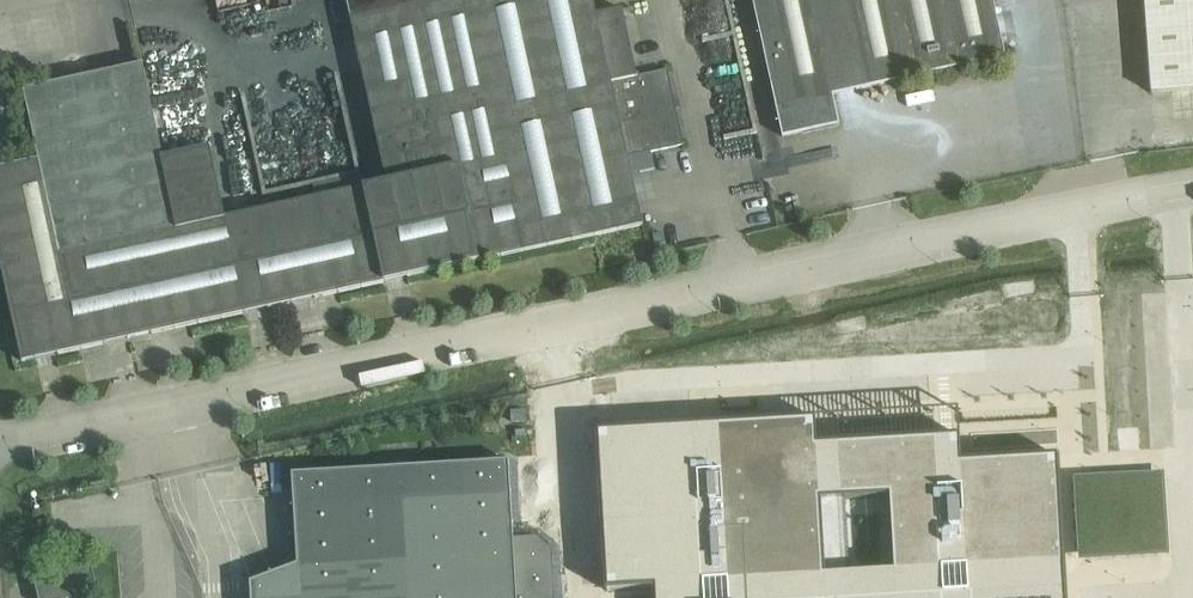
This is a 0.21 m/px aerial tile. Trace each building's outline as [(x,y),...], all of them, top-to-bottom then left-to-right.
[(594,0),(593,0),(346,0),(386,182),(365,187),(363,175),(313,185),(316,198),(225,217),(205,125),(221,122),(205,50),(23,90),(39,160),(0,168),(0,262),(22,362),(643,225),(628,157),(683,145),(667,70),(637,76),(622,9),(597,15),(594,0)] [(777,114),(783,137),(839,124),(833,95),(1006,57),(993,0),(753,0),(777,114)] [(1151,93),(1192,90),(1192,0),(1144,0),(1151,93)] [(598,433),(607,594),(655,591),(656,597),(1064,597),(1064,588),(1055,588),(1054,565),(1062,564),(1056,457),(960,462),(960,447),(939,448),(938,440),(819,447),(817,420),(719,426),(720,435),(699,436),(698,427),(598,433)] [(552,551),(536,537),(514,538),(509,461),(292,474),(298,564),(250,582),(251,597),(555,597),(552,551)] [(33,576),(38,597),(79,597),(98,594),(91,563),(33,576)]
